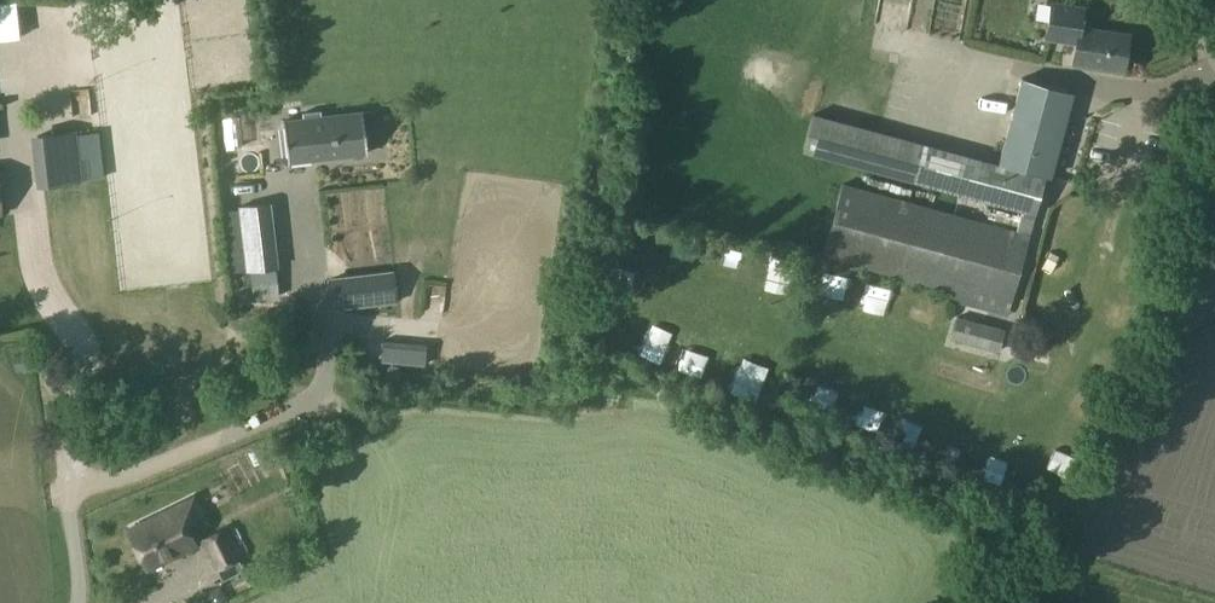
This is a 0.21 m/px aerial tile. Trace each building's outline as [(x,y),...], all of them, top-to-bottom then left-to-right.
[(874,6),(899,17),(906,0),(877,0),(874,6)] [(1124,70),(1129,35),(1083,28),(1087,6),(1054,1),(1048,37),(1076,41),(1073,63),(1124,70)] [(1036,214),(1070,90),(1023,77),(1000,159),(816,108),(804,150),(1036,214)] [(98,100),(75,105),(78,117),(101,112),(98,100)] [(283,121),(288,162),(367,153),(363,112),(283,121)] [(74,132),(40,136),(45,183),(79,180),(74,132)] [(253,148),(241,148),(242,174),(253,174),(253,148)] [(1010,309),(1028,238),(846,186),(825,259),(1010,309)] [(276,290),(269,204),(239,206),(247,292),(276,290)] [(326,272),(329,302),(392,296),(389,265),(326,272)] [(997,349),(1003,329),(959,316),(953,337),(997,349)] [(425,349),(384,345),(383,361),(424,364),(425,349)] [(792,393),(788,404),(809,411),(812,399),(792,393)] [(187,529),(203,522),(192,498),(129,529),(145,563),(174,548),(176,553),(195,544),(187,529)] [(227,527),(198,539),(213,572),(243,558),(227,527)]
